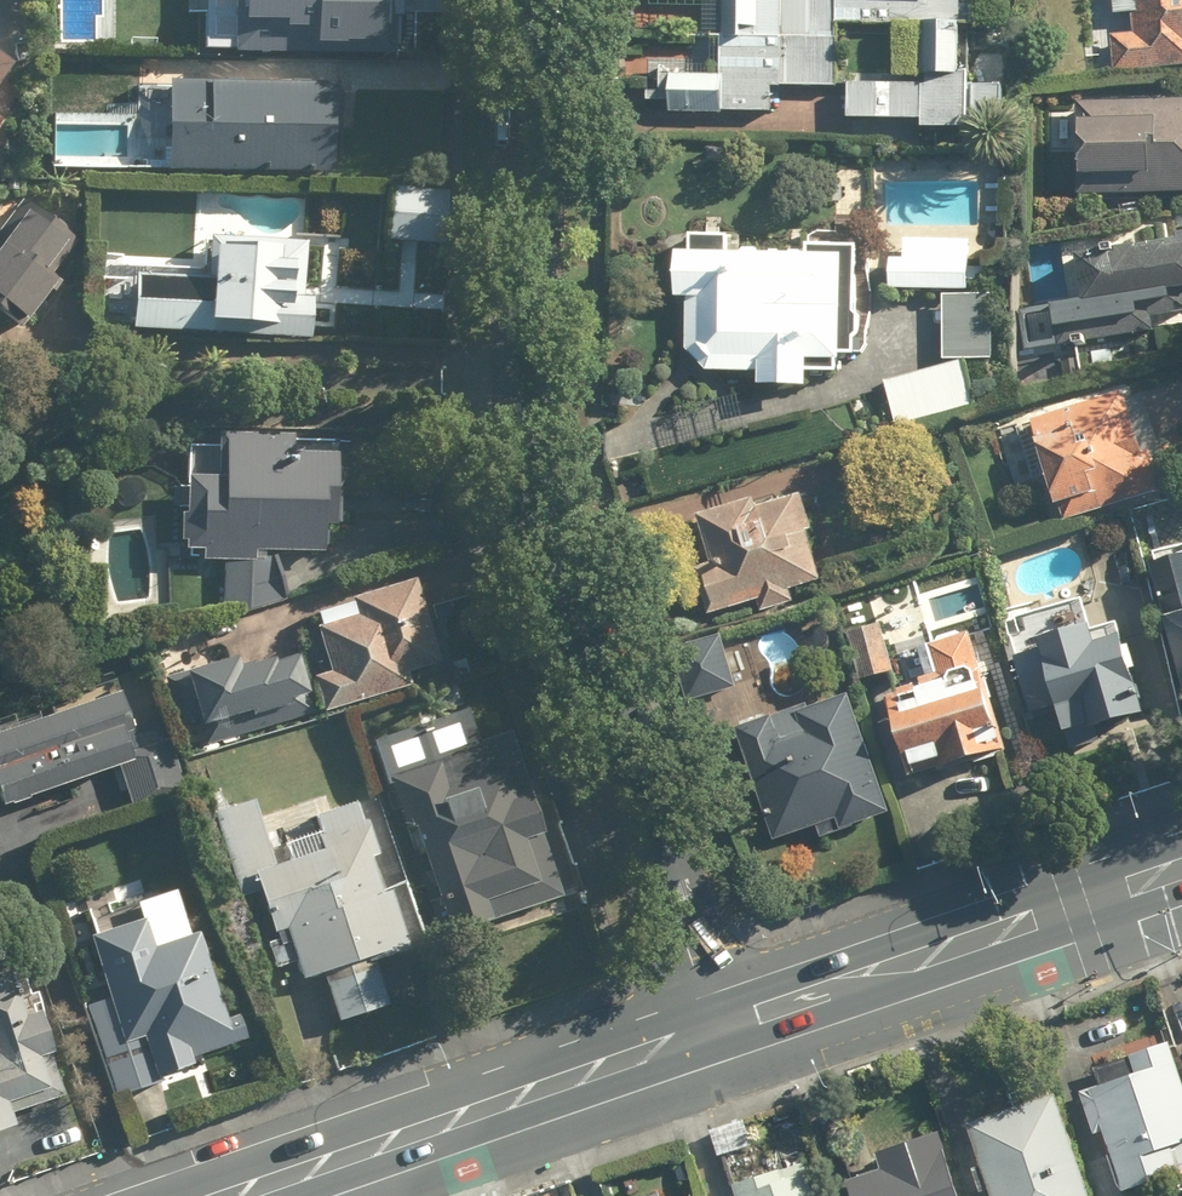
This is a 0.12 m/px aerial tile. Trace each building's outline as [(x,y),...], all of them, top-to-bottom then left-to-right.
[(225,55),(341,58),(342,0),(226,0),(225,55)] [(718,73),(644,72),(644,103),(669,103),(669,114),(772,115),(772,86),(836,86),(837,25),(922,26),(921,85),(846,85),(845,121),(919,121),(918,131),(1001,132),(1001,88),(968,87),(968,75),(961,75),(961,28),(975,28),(975,0),(719,0),(718,73)] [(1113,75),(1181,70),(1181,0),(1111,0),(1112,16),(1131,15),(1132,35),(1110,37),(1113,75)] [(15,66),(0,55),(0,86),(15,66)] [(338,85),(163,82),(161,174),(336,176),(338,85)] [(1076,102),(1076,195),(1181,195),(1181,102),(1076,102)] [(58,129),(56,176),(135,181),(137,148),(97,146),(97,131),(58,129)] [(444,190),(385,189),(384,243),(443,244),(444,190)] [(21,329),(51,287),(38,278),(67,237),(21,205),(1,234),(0,233),(0,314),(21,329)] [(728,237),(687,236),(687,255),(673,255),(672,300),(687,300),(686,349),(706,374),(757,375),(757,389),(805,390),(806,375),(837,376),(837,360),(852,360),(855,247),(831,247),(831,234),(807,234),(806,256),(728,254),(728,237)] [(1058,349),(1159,333),(1157,321),(1181,317),(1181,239),(1073,256),(1080,301),(1051,306),(1058,349)] [(126,279),(124,335),(310,342),(312,296),(303,295),(305,244),(200,240),(198,282),(126,279)] [(888,260),(887,291),(967,292),(968,240),(904,240),(904,260),(888,260)] [(942,297),(942,361),(993,361),(993,297),(942,297)] [(963,363),(884,381),(895,427),(974,409),(963,363)] [(1142,388),(1029,420),(1059,525),(1161,496),(1150,456),(1160,453),(1142,388)] [(211,447),(179,447),(177,552),(200,552),(200,563),(222,564),(221,621),(287,601),(274,555),(322,556),(322,523),(334,523),(335,456),(289,455),(289,436),(211,434),(211,447)] [(690,566),(707,618),(757,602),(761,614),(796,603),(792,591),(821,582),(806,534),(811,532),(800,497),(756,511),(753,501),(694,519),(707,561),(690,566)] [(1144,563),(1181,704),(1181,553),(1144,563)] [(310,678),(322,716),(410,689),(406,676),(437,666),(410,581),(308,612),(327,673),(310,678)] [(880,622),(845,633),(860,682),(895,672),(880,622)] [(1003,755),(969,635),(927,646),(935,678),(881,693),(906,782),(1003,755)] [(1071,640),(1009,658),(1022,705),(1051,697),(1064,742),(1145,718),(1122,639),(1075,653),(1071,640)] [(233,657),(166,674),(180,731),(302,700),(291,656),(236,670),(233,657)] [(127,768),(114,733),(124,729),(107,682),(0,720),(0,813),(127,768)] [(808,701),(732,727),(772,843),(814,829),(819,841),(890,817),(848,696),(811,709),(808,701)] [(462,712),(368,744),(383,787),(388,785),(403,832),(410,830),(447,939),(560,900),(503,733),(472,744),(462,712)] [(253,802),(209,816),(236,902),(255,896),(270,943),(264,945),(272,970),(292,964),(298,985),(320,978),(335,1025),(386,1009),(372,965),(407,953),(359,802),(313,817),(323,851),(273,867),(253,802)] [(86,1021),(112,1100),(160,1084),(159,1080),(191,1069),(188,1062),(244,1044),(235,1016),(224,1020),(195,934),(152,949),(142,919),(101,933),(126,1008),(86,1021)] [(0,974),(0,1133),(14,1128),(10,1116),(63,1097),(15,968),(0,974)] [(1181,1150),(1181,1090),(1169,1047),(1129,1059),(1136,1080),(1097,1092),(1128,1190),(1177,1175),(1171,1153),(1181,1150)] [(1056,1097),(967,1123),(989,1195),(1086,1195),(1056,1097)] [(847,1187),(850,1195),(956,1195),(938,1139),(875,1159),(880,1177),(847,1187)] [(811,1177),(747,1195),(816,1195),(811,1177)] [(573,1188),(549,1195),(575,1195),(573,1188)]
